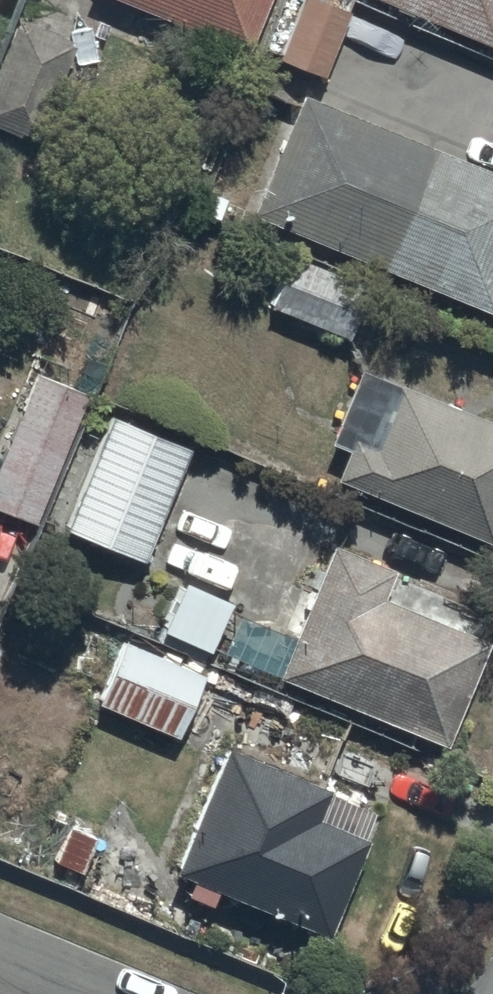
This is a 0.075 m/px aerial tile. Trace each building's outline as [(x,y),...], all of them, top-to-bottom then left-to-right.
[(242,44),(260,0),(132,0),(242,44)] [(343,9),(318,0),(295,0),(276,52),(321,68),(343,9)] [(492,39),(492,37),(492,0),(397,0),(492,39)] [(68,38),(18,21),(0,76),(0,127),(35,138),(68,38)] [(301,89),(251,206),(492,307),(492,169),(301,89)] [(291,250),(270,301),(334,328),(355,278),(291,250)] [(358,361),(327,436),(346,444),(334,472),(489,536),(492,526),(492,417),(358,361)] [(0,454),(0,504),(33,519),(86,389),(38,368),(0,454)] [(140,556),(186,441),(110,408),(63,525),(140,556)] [(234,607),(219,646),(442,740),(485,637),(380,593),(392,563),(331,537),(291,631),(234,607)] [(229,595),(182,574),(161,624),(208,644),(229,595)] [(202,669),(123,636),(96,698),(177,731),(202,669)] [(326,930),(364,833),(360,832),(372,800),(222,742),(174,865),(193,872),(185,891),(208,900),(213,886),(326,930)]
